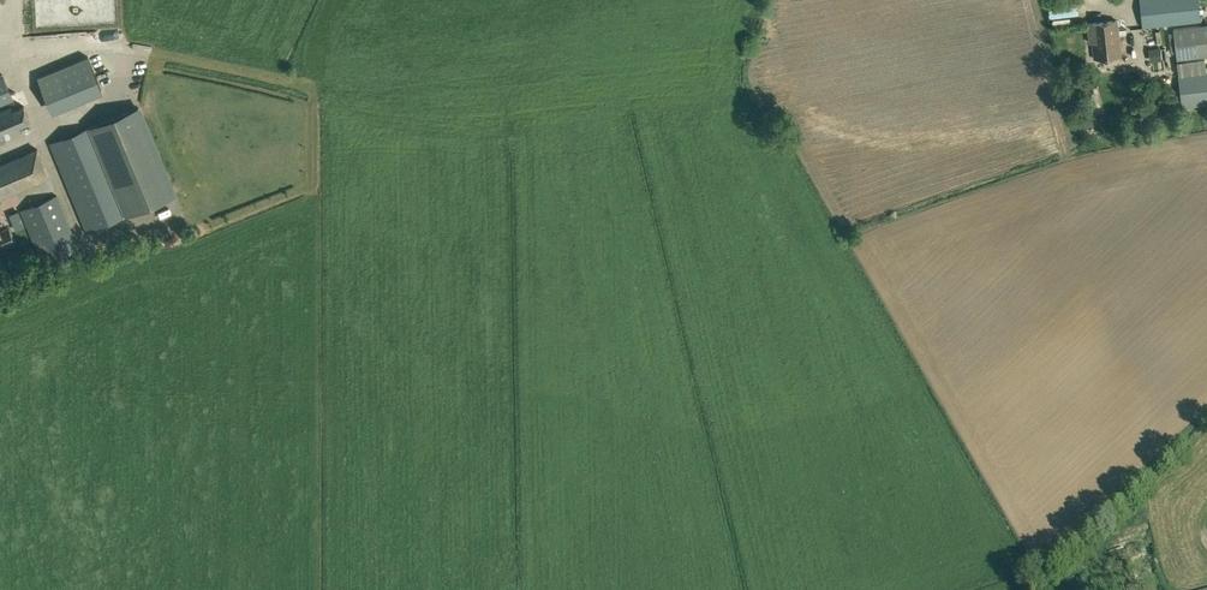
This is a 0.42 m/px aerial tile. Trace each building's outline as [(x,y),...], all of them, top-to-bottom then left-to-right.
[(1143,27),(1201,21),(1198,0),(1140,0),(1143,27)] [(1117,21),(1088,24),(1090,43),(1092,42),(1094,59),(1121,56),(1117,21)] [(1173,29),(1177,60),(1206,56),(1206,25),(1173,29)] [(1152,41),(1153,56),(1165,55),(1164,40),(1152,41)] [(3,77),(0,78),(0,105),(20,97),(10,73),(3,77)] [(1178,76),(1182,107),(1206,104),(1206,73),(1178,76)] [(1092,88),(1085,91),(1088,100),(1095,97),(1092,88)] [(94,125),(50,144),(86,231),(130,213),(178,194),(141,105),(94,125)] [(0,111),(0,138),(21,130),(19,126),(30,121),(24,106),(13,110),(11,107),(0,111)] [(0,165),(0,198),(49,178),(37,149),(0,165)] [(57,196),(21,210),(44,266),(80,252),(57,196)] [(0,231),(0,241),(4,248),(15,243),(8,228),(0,231)]
